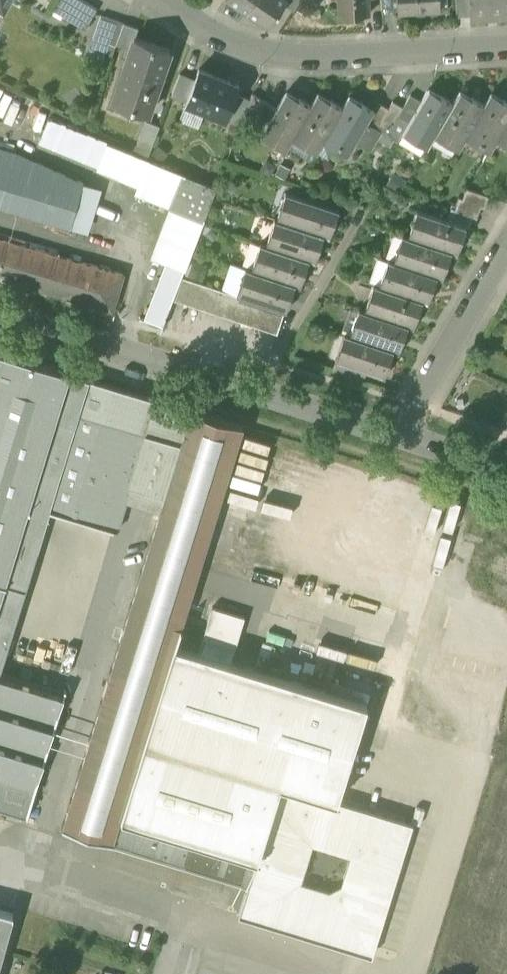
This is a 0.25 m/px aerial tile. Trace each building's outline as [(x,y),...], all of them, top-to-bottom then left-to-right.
[(86,29),(98,8),(83,0),(57,0),(52,10),(86,29)] [(255,0),(228,0),(246,12),(255,0)] [(246,12),(268,27),(285,3),(287,0),(255,0),(246,12)] [(294,10),(300,0),(287,0),(285,3),(294,10)] [(339,17),(370,15),(369,0),(338,0),(339,17)] [(392,11),(398,11),(398,0),(384,0),(392,11)] [(398,11),(440,9),(440,2),(447,1),(447,0),(398,0),(398,11)] [(457,17),(471,16),(471,0),(456,0),(457,17)] [(471,17),(506,16),(506,0),(471,0),(471,16),(471,17)] [(117,44),(124,23),(101,14),(89,49),(112,56),(116,44),(117,44)] [(117,44),(131,49),(135,37),(136,37),(139,28),(124,23),(117,44)] [(112,102),(148,114),(171,49),(136,37),(135,37),(131,49),(112,102)] [(187,101),(186,102),(206,110),(226,118),(227,117),(235,94),(239,85),(199,69),(195,80),(187,101)] [(172,95),(187,101),(195,80),(180,74),(172,95)] [(429,88),(427,90),(440,98),(441,95),(429,88)] [(288,90),(286,93),(298,100),(299,97),(288,90)] [(434,135),(437,130),(453,102),(441,95),(440,98),(427,90),(421,101),(409,121),(405,128),(430,142),(434,135)] [(460,90),(459,93),(471,100),(472,97),(460,90)] [(252,92),(249,100),(243,116),(254,123),(266,101),(252,92)] [(492,92),(490,95),(502,102),(503,99),(492,92)] [(292,138),(295,133),(312,104),(299,97),(298,100),(286,93),(278,108),(265,129),(264,131),(288,145),(292,138)] [(319,93),(317,95),(330,102),(331,100),(319,93)] [(459,93),(453,102),(437,130),(461,144),(465,138),(468,133),(485,104),(472,97),(471,100),(459,93)] [(227,117),(230,118),(239,96),(235,94),(227,117)] [(350,94),(348,97),(360,104),(362,102),(350,94)] [(410,94),(403,107),(398,115),(399,115),(409,121),(421,101),(410,94)] [(317,95),(312,104),(295,133),(319,147),(323,140),(326,135),(343,107),(331,100),(330,102),(317,95)] [(485,104),(468,133),(492,147),(496,140),(499,136),(506,122),(506,101),(503,99),(502,102),(490,95),(485,104)] [(241,122),(243,116),(249,100),(239,96),(230,118),(241,122)] [(348,97),(343,107),(326,135),(338,142),(335,147),(348,154),(355,142),(356,140),(367,121),(374,109),(362,102),(360,104),(348,97)] [(278,108),(266,101),(254,123),(265,129),(278,108)] [(393,101),(389,108),(381,122),(386,125),(386,124),(392,128),(399,115),(398,115),(403,107),(393,101)] [(200,124),(206,110),(186,102),(180,117),(182,120),(197,126),(200,124)] [(379,136),(386,125),(381,122),(389,108),(378,102),(374,109),(367,121),(378,128),(375,134),(379,136)] [(386,125),(379,136),(378,139),(394,148),(402,132),(405,128),(409,121),(399,115),(392,128),(386,124),(386,125)] [(100,168),(109,143),(49,118),(39,142),(100,168)] [(138,143),(151,148),(160,125),(147,120),(138,143)] [(378,128),(367,121),(356,140),(365,145),(369,144),(375,134),(378,128)] [(499,136),(506,141),(506,122),(499,136)] [(427,147),(430,142),(405,128),(402,132),(427,147)] [(459,149),(461,144),(437,130),(434,135),(459,149)] [(287,146),(288,145),(264,131),(261,135),(285,149),(287,146)] [(316,152),(319,147),(295,133),(292,138),(316,152)] [(489,152),(492,147),(468,133),(465,138),(489,152)] [(371,151),(378,139),(379,136),(375,134),(369,144),(365,145),(356,140),(355,142),(371,151)] [(323,140),(335,147),(338,142),(326,135),(323,140)] [(499,136),(496,140),(506,146),(506,141),(499,136)] [(312,160),(316,152),(292,138),(288,145),(287,146),(312,160)] [(319,147),(316,152),(328,159),(335,147),(323,140),(319,147)] [(100,168),(121,176),(130,151),(109,143),(100,168)] [(15,153),(3,150),(0,149),(0,204),(15,153)] [(149,159),(130,151),(121,176),(140,184),(149,159)] [(15,153),(0,204),(0,206),(71,226),(83,183),(15,153)] [(185,174),(149,159),(140,184),(137,192),(172,206),(173,207),(185,174)] [(408,180),(394,171),(387,184),(401,192),(408,180)] [(216,187),(185,174),(173,207),(172,206),(153,256),(166,261),(185,268),(202,224),(216,187)] [(102,189),(83,183),(71,226),(90,231),(102,189)] [(466,188),(463,200),(483,206),(486,207),(489,196),(468,189),(466,188)] [(292,195),(283,222),(324,235),(328,237),(332,224),(335,225),(339,210),(292,195)] [(479,218),(483,206),(463,200),(459,199),(456,210),(475,217),(479,218)] [(471,229),(475,217),(456,210),(453,209),(451,209),(447,220),(467,227),(467,228),(471,229)] [(423,212),(414,239),(452,252),(456,253),(460,241),(462,242),(467,228),(467,227),(447,220),(423,212)] [(319,250),(324,235),(283,222),(281,221),(272,247),(310,260),(313,261),(317,249),(319,250)] [(448,266),(452,252),(414,239),(409,237),(400,264),(438,276),(442,278),(446,265),(448,266)] [(73,298),(73,299),(113,311),(124,274),(83,262),(83,263),(0,238),(0,277),(73,298)] [(305,275),(310,260),(272,247),(267,246),(258,272),(295,285),(299,286),(302,274),(305,275)] [(370,281),(386,287),(394,264),(377,258),(370,281)] [(208,265),(193,260),(187,275),(202,281),(208,265)] [(164,326),(185,268),(166,261),(144,320),(164,326)] [(433,291),(438,276),(400,264),(395,262),(394,264),(386,287),(386,289),(423,301),(427,302),(430,290),(433,291)] [(230,263),(221,290),(228,292),(239,296),(243,297),(252,270),(230,263)] [(290,300),(295,285),(258,272),(252,270),(243,297),(251,300),(262,304),(273,307),(283,311),(287,299),(290,300)] [(174,300),(186,304),(194,281),(182,277),(174,300)] [(186,304),(198,308),(205,285),(194,281),(186,304)] [(198,308),(209,311),(216,289),(205,285),(198,308)] [(418,316),(423,301),(386,289),(379,287),(371,313),(409,326),(412,327),(416,315),(418,316)] [(209,311),(220,315),(228,292),(221,290),(216,289),(209,311)] [(220,315),(232,319),(239,296),(228,292),(220,315)] [(232,319),(243,323),(251,300),(243,297),(239,296),(232,319)] [(243,323),(255,327),(262,304),(251,300),(243,323)] [(255,327),(266,330),(273,307),(262,304),(255,327)] [(283,311),(273,307),(266,330),(277,334),(285,311),(283,311)] [(342,331),(357,336),(364,313),(349,308),(342,331)] [(404,340),(409,326),(371,313),(365,311),(364,313),(357,336),(356,338),(394,350),(398,352),(402,340),(404,340)] [(389,365),(394,350),(356,338),(351,336),(341,365),(366,373),(385,379),(386,376),(382,375),(386,364),(389,365)] [(6,638),(46,507),(86,378),(0,352),(0,659),(6,638)] [(332,372),(363,382),(366,373),(341,365),(335,363),(332,372)] [(190,409),(86,378),(46,507),(116,529),(116,530),(117,530),(126,501),(146,435),(180,444),(159,511),(62,828),(114,844),(175,644),(242,425),(190,409)] [(146,435),(126,501),(159,511),(180,444),(146,435)] [(6,638),(75,660),(116,530),(116,529),(46,507),(6,638)] [(114,844),(248,885),(253,868),(280,782),(337,800),(367,703),(231,661),(244,616),(212,606),(198,651),(175,644),(114,844)] [(6,638),(0,659),(0,809),(27,817),(75,660),(6,638)] [(342,885),(329,891),(386,909),(413,823),(337,800),(280,782),(253,868),(301,883),(312,844),(351,857),(342,885)] [(372,956),(386,909),(329,891),(301,883),(253,868),(248,885),(238,916),(372,956)] [(13,913),(0,909),(0,959),(13,913)]
